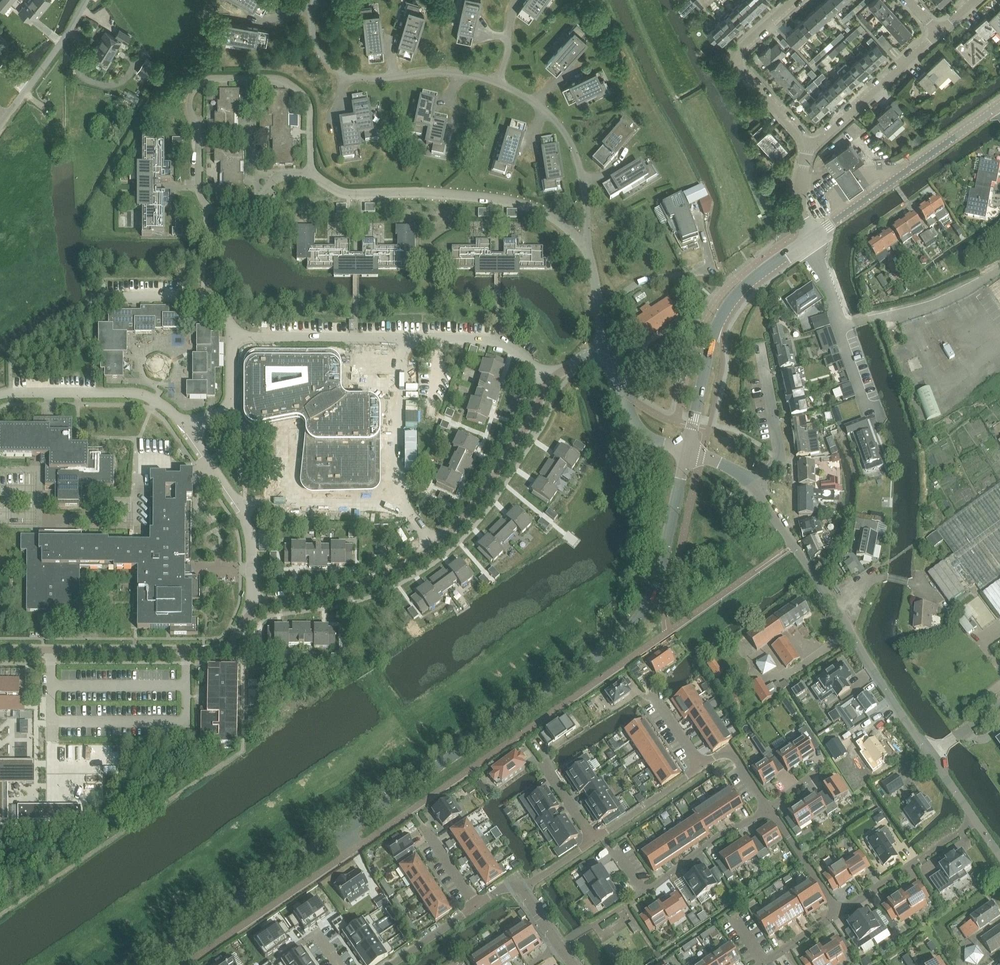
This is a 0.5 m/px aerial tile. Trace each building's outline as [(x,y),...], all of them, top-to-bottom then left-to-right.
[(4,12),(14,0),(1,0),(0,1),(0,9),(4,12)] [(34,16),(36,17),(50,0),(31,0),(24,8),(23,7),(19,12),(30,21),(34,16)] [(256,11),(262,14),(270,1),(268,0),(238,0),(256,11)] [(481,0),(464,0),(465,0),(457,40),(471,43),(481,0)] [(545,0),(526,0),(517,13),(529,22),(545,0)] [(684,4),(690,10),(696,4),(693,1),(692,0),(688,0),(684,4)] [(693,1),(696,4),(701,10),(706,6),(700,0),(694,0),(693,1)] [(737,5),(749,17),(750,18),(755,13),(754,13),(757,10),(748,0),(742,0),(743,2),(738,6),(737,5)] [(757,10),(758,9),(759,9),(763,5),(767,1),(766,0),(748,0),(757,10)] [(840,5),(835,0),(825,0),(821,3),(831,13),(840,5)] [(867,0),(862,0),(860,2),(856,5),(859,9),(868,1),(867,0)] [(868,4),(876,14),(887,4),(884,0),(873,0),(868,4)] [(405,14),(408,15),(397,53),(411,58),(424,15),(417,13),(420,6),(408,2),(405,14)] [(822,21),(831,13),(821,3),(813,11),(822,21)] [(884,22),(895,13),(887,4),(876,14),(884,22)] [(730,14),(728,13),(740,26),(740,25),(741,26),(746,22),(745,21),(749,17),(737,5),(733,8),(734,10),(730,14)] [(852,15),(859,9),(856,5),(847,14),(852,18),(854,16),(852,15)] [(384,58),(379,14),(372,15),(371,7),(359,9),(361,20),(365,20),(369,60),(384,58)] [(989,20),(986,17),(980,22),(990,33),(996,28),(999,33),(999,10),(989,20)] [(822,21),(813,11),(803,19),(813,30),(822,21)] [(724,16),(726,18),(720,22),(731,34),(732,33),(732,34),(737,30),(736,29),(740,26),(728,13),(724,16)] [(892,31),(903,21),(895,13),(884,22),(892,31)] [(849,18),(850,20),(852,18),(847,14),(842,19),(845,22),(849,18)] [(863,15),(860,19),(865,24),(868,21),(863,15)] [(804,38),(813,30),(803,19),(794,28),(804,38)] [(728,38),(727,37),(731,34),(720,22),(719,21),(715,24),(717,26),(708,34),(713,40),(717,37),(722,42),(723,41),(723,42),(728,38)] [(869,29),(873,26),(868,21),(865,24),(869,29)] [(900,41),(912,31),(903,21),(892,31),(900,41)] [(985,37),(988,35),(990,33),(980,22),(975,27),(978,30),(963,43),(961,41),(956,46),(973,64),(988,51),(983,45),(988,40),(985,37)] [(227,38),(266,45),(269,30),(225,23),(224,30),(216,28),(215,40),(226,42),(227,38)] [(586,42),(581,37),(586,31),(577,23),(569,32),(572,35),(545,65),(557,75),(586,42)] [(860,31),(857,27),(851,32),(855,37),(860,31)] [(794,28),(786,36),(795,46),(796,46),(800,50),(808,42),(804,38),(794,28)] [(130,36),(119,29),(116,35),(115,37),(105,31),(92,53),(107,63),(121,41),(120,40),(121,39),(126,42),(130,36)] [(839,40),(844,35),(841,31),(836,36),(839,40)] [(846,37),(850,41),(855,37),(851,32),(846,37)] [(830,41),(833,45),(839,40),(836,36),(830,41)] [(866,40),(872,46),(868,51),(878,62),(887,53),(871,36),(866,40)] [(788,43),(783,37),(780,40),(785,46),(788,43)] [(888,50),(893,45),(885,37),(881,42),(888,50)] [(781,46),(777,42),(771,48),(769,46),(759,55),(767,65),(784,50),(781,46)] [(843,48),(839,43),(833,49),(837,53),(843,48)] [(821,56),(826,51),(823,48),(817,53),(821,56)] [(828,53),(832,57),(837,53),(833,49),(828,53)] [(786,52),(784,50),(767,65),(776,75),(787,65),(780,58),(786,52)] [(857,56),(859,58),(859,59),(869,70),(878,62),(868,51),(864,54),(862,52),(859,51),(857,54),(857,56)] [(812,58),(816,61),(821,56),(817,53),(812,58)] [(801,65),(805,61),(799,54),(795,58),(801,65)] [(954,65),(944,55),(918,78),(930,92),(949,75),(954,81),(961,75),(953,66),(954,65)] [(155,62),(147,57),(137,72),(148,79),(154,68),(152,67),(155,62)] [(869,70),(859,59),(850,67),(860,78),(869,70)] [(819,69),(825,64),(821,60),(816,65),(819,69)] [(795,75),(787,65),(776,75),(785,84),(795,75)] [(860,78),(850,67),(841,75),(851,86),(860,78)] [(812,77),(816,74),(811,68),(807,72),(812,77)] [(604,80),(600,82),(596,72),(562,89),(569,102),(595,89),(598,96),(609,91),(604,80)] [(785,84),(794,94),(804,85),(795,75),(785,84)] [(851,86),(841,75),(832,83),(842,94),(851,86)] [(813,80),(804,88),(808,92),(809,93),(817,85),(817,84),(813,80)] [(842,94),(832,83),(823,91),(833,102),(842,94)] [(808,92),(804,88),(796,95),(800,100),(799,101),(811,114),(810,115),(813,118),(814,117),(815,118),(824,110),(814,99),(809,93),(808,92)] [(215,126),(209,126),(208,139),(216,139),(238,139),(238,126),(235,126),(235,115),(238,115),(238,103),(240,103),(240,90),(220,90),(219,102),(217,102),(217,114),(215,114),(215,126)] [(128,91),(125,97),(136,102),(139,97),(128,91)] [(269,100),(269,114),(262,114),(262,123),(260,123),(260,131),(266,131),(266,129),(271,129),(289,129),(289,100),(289,92),(281,92),(281,93),(276,93),(276,91),(269,91),(269,100)] [(823,91),(814,99),(824,110),(833,102),(823,91)] [(423,93),(416,123),(413,122),(410,134),(422,137),(423,129),(430,131),(433,115),(438,96),(423,93)] [(367,96),(352,98),(355,119),(356,119),(358,135),(365,134),(366,141),(377,140),(376,128),(372,128),(367,96)] [(876,123),(888,136),(904,121),(898,115),(904,109),(895,99),(885,108),(885,109),(877,116),(880,119),(876,123)] [(448,118),(433,115),(430,131),(427,145),(434,146),(432,154),(444,156),(446,144),(442,144),(448,118)] [(616,127),(619,130),(592,160),(604,170),(633,137),(628,132),(633,126),(624,118),(616,127)] [(356,119),(355,119),(341,121),(345,147),(341,148),(343,159),(354,157),(353,150),(360,149),(358,135),(356,119)] [(512,123),(501,161),(497,160),(493,172),(505,175),(507,168),(514,170),(526,127),(512,123)] [(775,159),(787,148),(769,128),(764,123),(752,133),(775,159)] [(293,140),(291,140),(291,129),(289,129),(271,129),(271,141),(273,141),(273,157),(273,166),(280,166),(280,165),(285,165),(285,166),(293,166),(293,157),(293,140)] [(545,192),(557,191),(556,183),(563,182),(556,138),(541,140),(547,180),(543,181),(545,192)] [(152,139),(142,139),(142,166),(135,166),(135,181),(150,181),(157,181),(171,181),(171,166),(165,166),(165,143),(152,143),(152,139)] [(173,139),(173,147),(176,147),(176,155),(183,155),(183,139),(173,139)] [(824,161),(825,163),(834,175),(838,180),(864,161),(861,157),(859,155),(851,142),(827,160),(824,161)] [(214,151),(214,164),(221,164),(221,176),(223,176),(224,187),(216,187),(216,200),(224,200),(246,199),(246,187),(244,187),(244,175),(241,175),(241,164),(244,164),(244,151),(222,151),(214,151)] [(981,160),(976,187),(992,189),(993,184),(997,185),(999,168),(999,164),(981,160)] [(651,166),(644,170),(640,164),(602,187),(610,200),(644,179),(647,183),(657,177),(651,166)] [(864,187),(849,166),(844,170),(834,177),(849,197),(864,187)] [(702,186),(681,197),(687,208),(699,202),(708,198),(702,186)] [(967,216),(986,220),(992,189),(976,187),(975,192),(971,191),(967,216)] [(165,210),(171,210),(171,194),(157,194),(150,194),(135,194),(135,210),(142,210),(142,237),(152,237),(152,234),(165,234),(165,210)] [(655,210),(654,211),(661,225),(662,224),(667,222),(668,222),(668,223),(670,221),(670,222),(674,220),(683,244),(696,239),(698,239),(687,208),(681,197),(660,208),(655,210)] [(708,198),(699,202),(704,215),(709,213),(710,208),(711,202),(709,197),(708,198)] [(944,210),(936,198),(927,204),(935,216),(939,213),(943,219),(948,216),(944,210)] [(931,219),(935,217),(935,216),(927,204),(917,211),(925,223),(926,222),(930,228),(935,225),(931,219)] [(272,210),(266,205),(262,211),(268,215),(272,210)] [(281,214),(275,210),(271,215),(277,220),(281,214)] [(921,227),(912,214),(902,221),(910,235),(921,227)] [(290,220),(284,215),(279,220),(286,225),(290,220)] [(182,237),(182,221),(175,221),(176,229),(172,229),(173,237),(182,237)] [(902,221),(891,229),(900,242),(901,241),(910,235),(902,221)] [(920,242),(917,237),(924,232),(921,227),(910,235),(917,244),(920,242)] [(929,232),(928,231),(934,240),(938,237),(933,229),(929,232)] [(888,231),(877,238),(886,251),(891,248),(897,244),(888,231)] [(920,237),(925,245),(934,240),(928,231),(920,237)] [(903,245),(911,240),(915,246),(917,244),(910,235),(901,241),(903,245)] [(866,245),(875,259),(886,251),(877,238),(866,245)] [(362,255),(358,255),(350,255),(350,241),(334,241),(334,247),(310,247),(310,260),(307,260),(307,270),(334,270),(334,277),(378,277),(378,270),(405,270),(405,260),(402,260),(402,247),(378,247),(378,241),(362,241),(362,255)] [(503,255),(499,255),(491,255),(491,241),(475,241),(475,247),(452,247),(452,260),(448,260),(448,270),(475,270),(475,277),(519,277),(519,270),(546,270),(546,260),(543,260),(543,247),(519,247),(519,241),(503,241),(503,255)] [(894,253),(900,249),(897,244),(891,248),(894,253)] [(887,267),(892,274),(898,270),(893,263),(887,267)] [(787,302),(795,313),(797,316),(821,300),(811,285),(787,302)] [(866,295),(862,298),(866,305),(870,302),(866,295)] [(643,316),(632,323),(644,341),(680,316),(668,299),(651,311),(647,305),(640,310),(643,316)] [(141,311),(109,311),(109,325),(99,325),(99,354),(101,354),(101,370),(105,370),(104,378),(123,378),(123,354),(127,354),(127,334),(155,334),(155,330),(183,330),(183,315),(169,315),(169,307),(141,307),(141,311)] [(826,315),(811,320),(815,331),(830,326),(829,324),(826,315)] [(219,370),(219,357),(219,333),(211,333),(211,327),(197,327),(197,355),(193,355),(193,383),(187,383),(187,398),(207,398),(207,396),(215,396),(215,370),(219,370)] [(793,351),(791,343),(784,344),(781,328),(771,330),(780,369),(794,366),(791,352),(793,351)] [(830,328),(823,331),(829,350),(837,347),(830,328)] [(944,349),(950,359),(954,356),(949,346),(944,349)] [(470,347),(468,353),(468,354),(476,356),(478,349),(470,347)] [(480,376),(483,377),(479,389),(498,395),(501,386),(498,386),(500,382),(504,369),(503,368),(505,362),(487,356),(485,363),(484,362),(480,376)] [(244,372),(244,373),(244,376),(244,408),(244,414),(244,415),(244,416),(244,417),(245,417),(245,418),(245,419),(245,420),(246,420),(246,421),(246,422),(247,422),(247,423),(248,423),(248,424),(249,424),(249,425),(250,425),(250,426),(251,426),(252,426),(252,427),(253,427),(254,427),(255,427),(256,427),(257,427),(257,428),(258,428),(258,427),(259,427),(260,427),(270,425),(291,421),(296,420),(297,420),(297,419),(297,420),(297,419),(298,419),(298,420),(299,420),(300,420),(301,420),(302,421),(303,421),(303,422),(304,422),(304,423),(305,423),(305,424),(305,425),(306,425),(306,426),(306,427),(306,428),(306,431),(306,432),(306,433),(306,434),(305,443),(301,477),(301,480),(301,481),(301,482),(301,483),(301,484),(301,485),(301,486),(302,486),(302,487),(302,488),(303,488),(303,489),(304,489),(304,490),(305,491),(306,491),(306,492),(307,492),(307,493),(308,493),(309,493),(309,494),(310,494),(311,494),(312,494),(313,494),(314,494),(333,494),(367,493),(370,493),(371,493),(372,493),(373,493),(374,492),(375,492),(376,492),(376,491),(377,491),(377,490),(378,490),(378,489),(379,489),(379,488),(380,485),(381,485),(381,484),(381,483),(381,482),(381,431),(381,417),(381,411),(381,410),(381,409),(381,408),(380,408),(380,407),(380,406),(380,405),(379,405),(379,404),(378,403),(378,402),(377,402),(377,401),(376,401),(376,400),(375,400),(374,400),(374,399),(373,399),(372,399),(372,398),(371,398),(370,398),(369,398),(368,398),(350,398),(349,398),(348,398),(348,397),(347,397),(346,397),(346,396),(345,396),(344,396),(344,395),(343,394),(343,393),(342,393),(342,392),(342,391),(342,390),(342,389),(342,373),(342,372),(342,371),(341,371),(341,370),(341,369),(341,368),(341,367),(340,367),(340,366),(340,365),(339,365),(339,364),(338,364),(338,363),(337,363),(337,362),(336,362),(335,361),(334,361),(333,360),(332,360),(331,360),(330,360),(329,360),(329,359),(328,359),(299,360),(279,360),(271,359),(266,359),(261,359),(257,359),(257,360),(256,360),(255,360),(254,360),(253,360),(252,360),(252,361),(251,361),(250,361),(250,362),(249,362),(249,363),(248,363),(248,364),(247,364),(247,365),(246,365),(246,366),(246,367),(245,367),(245,368),(245,369),(245,370),(244,370),(244,371),(244,372)] [(794,369),(781,372),(781,373),(782,377),(787,397),(785,398),(786,402),(803,398),(798,379),(797,379),(796,374),(794,369)] [(850,384),(839,388),(844,402),(855,397),(850,384)] [(941,415),(930,387),(916,393),(926,421),(941,415)] [(492,406),(493,403),(495,404),(498,395),(479,389),(475,401),(472,400),(468,414),(469,414),(467,421),(484,426),(486,419),(488,420),(492,406)] [(803,398),(786,402),(787,406),(788,405),(791,417),(806,414),(803,398)] [(452,419),(455,413),(447,410),(445,416),(452,419)] [(804,419),(790,421),(792,432),(801,431),(801,433),(803,432),(804,434),(807,434),(807,433),(806,426),(804,419)] [(34,420),(34,427),(0,427),(0,456),(41,456),(40,465),(45,465),(45,486),(55,486),(55,506),(82,506),(82,486),(114,487),(114,458),(88,458),(88,446),(72,446),(72,420),(34,420)] [(865,420),(845,428),(848,437),(868,429),(865,420)] [(442,422),(440,428),(447,431),(450,425),(442,422)] [(815,425),(806,426),(807,433),(814,432),(814,431),(816,431),(825,429),(824,426),(819,426),(819,424),(815,425)] [(801,431),(792,432),(794,448),(804,446),(804,444),(807,443),(806,442),(808,441),(808,442),(818,441),(816,431),(814,431),(814,432),(807,433),(807,434),(804,434),(803,432),(801,433),(801,431)] [(876,445),(875,446),(870,432),(854,437),(865,466),(881,460),(876,445)] [(457,456),(456,455),(453,462),(469,469),(473,461),(471,460),(478,444),(477,443),(478,442),(462,434),(461,435),(459,435),(453,448),(460,451),(457,456)] [(804,446),(794,448),(796,458),(811,455),(820,454),(818,441),(808,442),(808,441),(806,442),(807,443),(804,444),(804,446)] [(575,442),(574,445),(572,447),(582,453),(584,449),(575,442)] [(552,462),(550,461),(545,468),(560,478),(564,472),(562,471),(566,467),(571,471),(579,459),(578,458),(579,456),(564,446),(563,448),(562,447),(552,462)] [(837,452),(835,448),(830,450),(832,456),(838,454),(837,452)] [(833,457),(832,457),(833,464),(840,463),(840,460),(839,456),(838,456),(833,456),(833,457)] [(463,476),(465,477),(469,469),(453,462),(450,468),(451,469),(448,474),(442,471),(436,483),(437,484),(436,486),(453,494),(454,492),(455,493),(463,476)] [(815,463),(797,464),(798,485),(816,485),(815,463)] [(555,483),(556,484),(560,478),(545,468),(540,476),(542,477),(532,492),(533,493),(532,494),(547,505),(548,503),(549,504),(557,492),(551,488),(555,483)] [(185,562),(191,562),(191,503),(187,503),(187,497),(193,497),(193,471),(180,471),(180,477),(166,477),(166,474),(150,474),(150,484),(153,484),(153,500),(150,500),(150,543),(127,543),(127,540),(82,539),(82,533),(39,533),(39,536),(21,536),(21,552),(27,552),(27,612),(46,612),(46,618),(65,618),(65,624),(84,624),(84,596),(80,596),(80,566),(114,566),(114,569),(138,569),(137,629),(171,629),(170,635),(198,635),(198,620),(192,620),(192,601),(200,601),(199,577),(185,578),(185,562)] [(830,483),(821,483),(821,491),(834,492),(839,493),(838,479),(830,480),(830,483)] [(937,531),(955,555),(929,574),(950,603),(965,592),(976,585),(981,592),(999,578),(999,486),(937,531)] [(834,503),(834,492),(821,491),(812,491),(812,490),(798,490),(798,503),(818,503),(818,501),(822,501),(822,502),(834,503)] [(441,493),(439,497),(449,502),(451,498),(441,493)] [(436,502),(434,506),(444,511),(446,507),(436,502)] [(813,515),(818,514),(818,503),(798,503),(798,516),(813,516),(813,515)] [(504,522),(502,521),(496,527),(508,540),(514,535),(512,534),(517,530),(521,535),(532,525),(531,524),(532,522),(519,509),(518,511),(517,510),(504,522)] [(548,510),(545,514),(554,521),(557,517),(548,510)] [(884,516),(871,513),(870,521),(883,523),(884,516)] [(541,519),(538,523),(547,530),(550,526),(541,519)] [(818,519),(812,520),(798,524),(803,540),(816,536),(816,535),(822,533),(818,519)] [(877,535),(878,533),(879,525),(856,520),(854,531),(861,533),(856,556),(873,559),(878,535),(877,535)] [(502,544),(503,545),(508,540),(496,527),(489,533),(491,535),(478,547),(479,548),(478,550),(491,563),(492,561),(493,563),(503,553),(498,548),(502,544)] [(936,533),(926,540),(931,547),(941,540),(936,533)] [(811,561),(824,552),(818,537),(802,542),(811,561)] [(309,566),(309,568),(318,568),(318,548),(306,548),(306,545),(291,545),(291,546),(285,546),(284,564),(291,564),(291,566),(305,566),(309,566)] [(331,545),(331,548),(318,548),(318,568),(327,568),(327,566),(331,566),(345,566),(345,565),(352,565),(352,546),(345,546),(345,545),(331,545)] [(851,559),(844,564),(852,574),(854,572),(853,569),(857,567),(851,559)] [(446,572),(444,570),(435,578),(445,592),(453,586),(452,585),(457,581),(461,587),(473,579),(472,578),(473,576),(463,562),(461,563),(460,562),(446,572)] [(491,568),(488,572),(495,580),(499,577),(491,568)] [(483,575),(479,578),(486,587),(490,584),(483,575)] [(441,593),(442,594),(445,592),(435,578),(430,581),(431,583),(417,594),(418,595),(411,599),(422,614),(428,609),(429,611),(441,602),(436,597),(441,593)] [(983,594),(999,616),(999,582),(983,594)] [(757,651),(795,624),(797,627),(803,623),(802,619),(809,614),(799,600),(747,636),(757,651)] [(931,631),(932,616),(936,617),(937,608),(916,606),(914,629),(931,631)] [(412,608),(408,611),(415,620),(419,617),(412,608)] [(289,648),(289,645),(301,645),(301,630),(292,630),(292,627),(289,627),(274,627),(274,629),(268,629),(267,647),(274,647),(274,648),(289,648)] [(310,628),(310,630),(301,630),(301,645),(314,645),(314,648),(328,649),(328,647),(335,647),(335,629),(328,629),(328,628),(314,627),(314,628),(310,628)] [(799,659),(785,639),(772,648),(786,668),(799,659)] [(656,673),(674,661),(665,649),(647,661),(656,673)] [(768,655),(755,663),(762,675),(776,667),(768,655)] [(724,675),(713,660),(707,664),(717,679),(724,675)] [(849,682),(846,677),(849,676),(841,664),(833,670),(832,669),(824,674),(825,676),(817,681),(821,687),(817,689),(824,698),(827,696),(828,697),(834,693),(837,698),(849,690),(845,684),(849,682)] [(201,732),(201,739),(207,739),(207,742),(207,745),(218,745),(229,745),(237,746),(237,742),(238,667),(233,667),(232,667),(229,667),(210,667),(208,667),(208,688),(208,700),(207,709),(201,709),(201,720),(201,732)] [(640,673),(636,667),(631,670),(635,676),(640,673)] [(25,711),(25,700),(19,700),(20,679),(0,679),(0,711),(25,711)] [(762,703),(789,686),(786,680),(779,685),(777,682),(774,684),(773,683),(765,688),(760,679),(751,686),(762,703)] [(630,694),(626,688),(631,685),(627,680),(622,683),(606,694),(609,698),(607,700),(612,706),(613,705),(614,706),(630,694)] [(796,699),(807,691),(802,684),(791,692),(796,699)] [(678,710),(697,698),(691,688),(672,701),(678,710)] [(853,721),(845,710),(853,704),(857,710),(860,707),(865,714),(877,706),(868,694),(857,701),(853,696),(836,708),(848,724),(853,721)] [(689,717),(708,705),(707,704),(703,706),(697,698),(678,710),(685,719),(689,717)] [(988,699),(981,703),(984,707),(990,703),(988,699)] [(695,726),(714,714),(708,705),(689,717),(695,726)] [(835,711),(829,716),(833,723),(840,718),(835,711)] [(701,735),(720,723),(714,714),(695,726),(701,735)] [(566,737),(576,731),(566,717),(540,735),(548,746),(565,735),(566,737)] [(632,742),(650,730),(644,720),(625,732),(632,742)] [(707,744),(726,732),(720,723),(701,735),(707,744)] [(801,736),(788,745),(801,763),(814,755),(811,750),(816,746),(804,729),(798,732),(801,736)] [(638,751),(656,739),(650,730),(632,742),(638,751)] [(713,753),(731,740),(726,732),(707,744),(713,753)] [(887,756),(875,738),(870,742),(866,737),(855,745),(862,753),(865,751),(875,765),(882,759),(883,760),(885,759),(884,758),(887,756)] [(644,760),(662,748),(656,739),(638,751),(644,760)] [(774,751),(769,754),(773,761),(778,758),(788,772),(801,763),(788,745),(775,753),(774,751)] [(650,769),(668,757),(662,748),(644,760),(650,769)] [(617,757),(614,753),(613,751),(607,755),(610,761),(617,757)] [(502,784),(524,767),(521,763),(523,762),(519,757),(518,758),(515,754),(492,771),(495,775),(492,777),(496,782),(499,780),(502,784)] [(764,758),(751,767),(763,786),(777,777),(768,765),(773,761),(769,754),(763,758),(764,758)] [(591,774),(596,771),(586,756),(568,768),(571,773),(567,776),(569,780),(568,781),(572,787),(591,774)] [(656,778),(674,766),(668,757),(650,769),(656,778)] [(4,822),(4,812),(4,784),(35,784),(35,762),(0,762),(0,822),(4,822)] [(662,787),(680,774),(674,766),(656,778),(662,787)] [(587,797),(605,785),(601,779),(597,782),(591,774),(572,787),(576,793),(577,792),(579,795),(584,792),(587,797)] [(903,786),(899,781),(896,776),(883,785),(890,795),(903,786)] [(847,795),(837,779),(823,788),(833,802),(828,805),(833,813),(838,809),(834,804),(847,795)] [(471,784),(463,789),(468,796),(476,790),(471,784)] [(611,802),(615,800),(605,785),(587,797),(590,802),(586,805),(588,808),(587,809),(591,815),(611,802)] [(530,814),(553,799),(550,793),(548,794),(546,790),(542,793),(538,788),(520,800),(530,814)] [(742,807),(730,789),(720,795),(733,814),(742,807)] [(934,813),(928,804),(929,803),(927,800),(925,801),(920,794),(906,804),(908,807),(903,811),(916,828),(921,824),(920,822),(934,813)] [(733,814),(720,795),(711,801),(724,820),(733,814)] [(823,809),(815,796),(802,805),(812,821),(825,812),(827,816),(833,813),(828,805),(823,809)] [(448,800),(432,811),(443,827),(459,816),(458,815),(461,813),(452,799),(449,802),(448,800)] [(557,817),(554,812),(559,809),(556,806),(558,805),(553,799),(530,814),(539,829),(557,817)] [(724,820),(711,801),(702,807),(715,826),(724,820)] [(606,826),(624,814),(620,808),(616,811),(611,802),(591,815),(595,821),(596,821),(598,824),(603,821),(606,826)] [(812,821),(802,805),(788,813),(797,826),(792,829),(797,837),(802,833),(799,829),(812,821)] [(715,826),(702,807),(693,813),(708,836),(709,835),(706,831),(715,826)] [(42,809),(18,809),(18,824),(42,824),(42,811),(42,809)] [(81,809),(52,809),(52,811),(52,824),(81,824),(81,809)] [(52,811),(42,811),(42,824),(52,824),(52,811)] [(708,836),(693,813),(696,817),(687,823),(699,842),(708,836)] [(885,820),(881,814),(873,820),(877,825),(885,820)] [(549,843),(573,827),(569,821),(567,822),(565,819),(561,822),(557,817),(539,829),(549,843)] [(448,848),(473,831),(466,821),(450,832),(455,840),(451,843),(450,842),(446,845),(448,848)] [(699,842),(687,823),(678,829),(690,848),(699,842)] [(781,842),(770,826),(757,835),(765,848),(760,851),(765,858),(770,855),(768,851),(781,842)] [(577,846),(573,841),(578,838),(575,834),(577,834),(573,827),(549,843),(549,844),(553,841),(559,849),(554,852),(559,858),(577,846)] [(897,857),(888,843),(893,840),(885,828),(880,832),(882,836),(869,845),(883,866),(887,864),(889,865),(894,862),(893,860),(897,857)] [(498,833),(496,829),(490,832),(493,837),(498,833)] [(690,848),(678,829),(669,835),(681,854),(690,848)] [(462,851),(479,840),(473,831),(448,848),(449,850),(454,847),(453,847),(457,844),(462,851)] [(413,847),(405,834),(399,838),(398,837),(392,841),(393,842),(386,847),(394,859),(413,847)] [(681,854),(669,835),(660,841),(672,860),(681,854)] [(460,865),(485,849),(479,840),(462,851),(467,858),(463,861),(462,860),(458,863),(460,865)] [(755,854),(746,840),(733,849),(743,865),(756,856),(760,862),(765,858),(760,851),(755,854)] [(672,860),(660,841),(651,847),(663,866),(672,860)] [(663,866),(651,847),(642,853),(654,872),(663,866)] [(474,869),(491,858),(485,849),(460,865),(461,868),(466,865),(465,865),(469,862),(474,869)] [(743,865),(733,849),(720,857),(728,870),(723,873),(728,881),(733,877),(731,873),(743,865)] [(865,872),(859,862),(864,858),(860,852),(842,864),(853,880),(865,872)] [(966,876),(963,872),(971,867),(961,852),(954,857),(953,855),(945,861),(946,862),(939,867),(942,872),(930,880),(940,894),(953,886),(950,881),(956,876),(960,881),(966,876)] [(406,877),(422,866),(416,857),(399,868),(406,877)] [(472,883),(497,867),(491,858),(474,869),(479,876),(474,879),(474,878),(470,881),(472,883)] [(584,879),(576,884),(585,897),(588,895),(609,881),(600,868),(592,874),(589,868),(585,863),(578,867),(586,878),(584,879)] [(853,880),(842,864),(837,867),(834,864),(826,869),(829,873),(823,876),(828,883),(833,879),(839,889),(853,880)] [(411,886),(428,875),(422,866),(406,877),(411,886)] [(486,887),(503,876),(497,867),(472,883),(473,886),(478,883),(477,883),(481,880),(486,887)] [(721,883),(713,871),(707,874),(703,869),(700,871),(699,870),(693,874),(694,875),(706,893),(721,883)] [(358,871),(344,880),(343,878),(334,884),(335,886),(334,887),(345,901),(368,885),(358,871)] [(706,893),(694,875),(693,874),(687,878),(688,879),(685,881),(688,887),(683,890),(691,903),(706,893)] [(417,895),(434,884),(428,875),(411,886),(417,895)] [(785,884),(792,880),(789,876),(783,881),(785,884)] [(389,888),(384,881),(380,884),(385,891),(389,888)] [(609,881),(588,895),(597,908),(602,905),(603,904),(606,909),(613,905),(609,900),(618,894),(609,881)] [(823,901),(810,882),(801,888),(800,886),(790,892),(804,914),(807,918),(826,906),(823,902),(823,901)] [(423,904),(440,893),(434,884),(417,895),(423,904)] [(924,891),(919,894),(913,886),(900,895),(914,915),(927,906),(923,901),(928,897),(924,891)] [(393,895),(389,888),(385,891),(389,898),(393,895)] [(804,914),(790,892),(781,898),(795,920),(804,914)] [(429,913),(446,902),(440,893),(423,904),(429,913)] [(914,915),(900,895),(887,903),(893,911),(888,915),(892,921),(897,918),(898,919),(903,916),(906,920),(914,915)] [(384,896),(374,903),(379,909),(389,903),(384,896)] [(682,902),(677,905),(671,897),(658,905),(672,925),(685,917),(681,911),(686,908),(682,902)] [(795,920),(781,898),(772,904),(786,926),(795,920)] [(317,899),(305,907),(317,923),(321,921),(328,915),(317,899)] [(400,907),(396,900),(392,902),(396,909),(400,907)] [(436,923),(452,911),(446,902),(429,913),(436,923)] [(999,916),(999,915),(991,903),(970,918),(972,921),(959,929),(966,939),(979,931),(999,916)] [(786,926),(772,904),(763,910),(777,932),(786,926)] [(672,925),(658,905),(645,914),(651,922),(646,926),(650,932),(655,929),(656,930),(669,922),(671,926),(672,925)] [(293,915),(288,919),(295,929),(300,926),(305,932),(308,929),(317,923),(305,907),(293,915)] [(405,914),(400,907),(396,909),(401,916),(405,914)] [(777,932),(763,910),(754,916),(768,938),(777,932)] [(526,917),(521,911),(517,913),(522,920),(526,917)] [(708,918),(704,912),(697,917),(701,922),(708,918)] [(887,931),(875,913),(869,916),(866,912),(863,914),(862,913),(856,917),(872,940),(887,931)] [(350,929),(343,934),(343,935),(346,939),(349,944),(373,927),(373,928),(376,926),(369,916),(350,929)] [(341,917),(331,924),(335,929),(345,922),(341,917)] [(872,940),(856,917),(850,921),(851,922),(848,924),(851,929),(845,932),(857,950),(872,940)] [(412,925),(407,918),(403,920),(408,927),(412,925)] [(275,922),(263,930),(277,951),(285,945),(289,943),(289,942),(285,936),(290,933),(283,923),(278,926),(275,922)] [(345,922),(335,929),(339,935),(349,928),(345,922)] [(638,931),(633,923),(629,926),(634,934),(638,931)] [(538,944),(525,924),(516,930),(515,928),(506,934),(516,950),(520,956),(538,944)] [(416,932),(412,925),(408,927),(412,934),(416,932)] [(999,947),(999,926),(981,939),(991,954),(999,947)] [(373,927),(349,944),(352,948),(355,952),(379,936),(373,928),(373,927)] [(710,936),(716,932),(713,928),(707,932),(710,936)] [(263,930),(251,938),(265,959),(273,954),(277,951),(263,930)] [(703,941),(710,936),(707,932),(700,937),(703,941)] [(516,950),(506,934),(497,940),(511,962),(520,956),(516,950)] [(379,936),(355,952),(355,953),(358,957),(361,961),(385,945),(385,944),(379,936)] [(497,940),(488,946),(500,964),(506,964),(511,962),(497,940)] [(698,944),(695,940),(689,944),(692,948),(698,944)] [(847,951),(842,945),(837,948),(832,940),(818,949),(829,964),(838,964),(845,960),(841,955),(847,951)] [(361,961),(364,964),(376,964),(395,952),(388,942),(387,943),(385,944),(385,945),(361,961)] [(931,942),(927,946),(932,953),(937,950),(931,942)] [(692,948),(689,944),(682,949),(685,953),(692,948)] [(488,946),(479,952),(487,964),(500,964),(488,946)] [(729,946),(720,952),(729,964),(737,964),(740,962),(729,946)] [(977,946),(964,950),(964,963),(971,964),(978,964),(984,957),(977,946)] [(801,961),(803,964),(829,964),(818,949),(801,961)] [(279,964),(299,964),(308,959),(305,955),(302,950),(279,964)] [(479,952),(469,959),(473,964),(487,964),(479,952)] [(720,952),(711,958),(716,964),(729,964),(720,952)] [(229,957),(222,961),(221,960),(216,964),(217,964),(216,964),(234,964),(229,957)]
